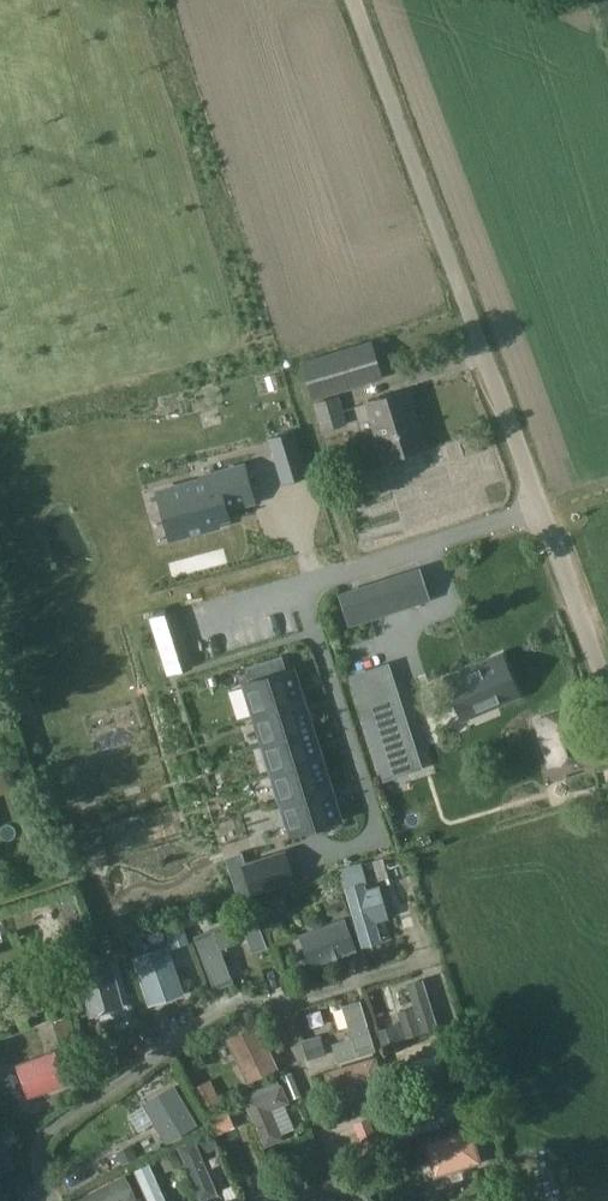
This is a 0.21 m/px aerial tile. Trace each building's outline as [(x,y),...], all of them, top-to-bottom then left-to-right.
[(299,361),(311,402),(382,381),(370,340),(299,361)] [(406,390),(366,401),(367,402),(371,417),(383,458),(415,448),(406,416),(413,414),(406,390)] [(337,395),(312,402),(321,431),(346,423),(337,395)] [(347,442),(368,435),(363,421),(342,429),(347,442)] [(298,449),(292,431),(268,438),(274,457),(298,449)] [(193,481),(156,491),(163,515),(171,513),(178,537),(206,529),(204,524),(215,521),(227,518),(225,509),(252,502),(243,465),(202,476),(204,483),(194,486),(193,481)] [(419,571),(402,576),(411,605),(428,600),(419,571)] [(158,616),(150,619),(153,628),(175,621),(172,612),(166,614),(158,616)] [(175,621),(153,628),(156,637),(177,630),(175,621)] [(177,630),(156,637),(159,646),(180,640),(177,630)] [(180,640),(159,646),(163,660),(185,653),(180,640)] [(185,653),(163,660),(167,674),(189,667),(185,653)] [(501,656),(445,679),(461,718),(517,694),(516,693),(501,658),(501,656)] [(251,681),(245,683),(255,715),(301,700),(291,669),(285,671),(280,657),(247,668),(251,681)] [(387,665),(350,676),(359,702),(367,728),(375,754),(377,761),(395,755),(401,774),(420,768),(412,742),(408,730),(384,737),(380,723),(376,710),(399,702),(395,690),(387,665)] [(301,700),(255,715),(264,744),(310,729),(301,700)] [(585,753),(572,709),(532,722),(546,765),(585,753)] [(310,729),(264,744),(273,773),(319,758),(310,729)] [(319,758),(273,773),(282,801),(328,787),(319,758)] [(328,787),(282,801),(292,833),(338,819),(328,787)] [(258,862),(244,866),(248,879),(234,883),(238,897),(266,888),(258,862)] [(363,883),(346,888),(362,944),(362,945),(380,940),(374,921),(386,917),(383,907),(377,886),(376,886),(365,890),(363,883)] [(340,891),(321,897),(326,913),(345,906),(340,891)] [(253,915),(239,920),(245,934),(259,929),(253,915)] [(342,917),(299,932),(311,965),(354,950),(342,917)] [(193,935),(213,987),(230,980),(217,947),(235,940),(228,921),(193,935)] [(182,923),(164,928),(171,949),(189,943),(182,923)] [(139,932),(128,937),(132,948),(143,944),(139,932)] [(100,957),(121,952),(117,937),(96,943),(100,957)] [(164,945),(134,955),(150,1002),(179,992),(164,945)] [(233,956),(243,979),(266,969),(257,946),(233,956)] [(79,971),(91,1016),(123,1007),(111,963),(79,971)] [(412,1006),(396,1011),(404,1037),(436,1027),(421,980),(406,985),(412,1006)] [(351,1038),(332,1043),(337,1062),(374,1051),(359,1000),(341,1006),(351,1038)] [(69,1017),(52,1023),(62,1053),(79,1047),(69,1017)] [(398,1023),(376,1030),(381,1046),(403,1039),(398,1023)] [(255,1025),(226,1039),(247,1082),(276,1067),(255,1025)] [(320,1035),(303,1040),(308,1060),(326,1055),(320,1035)] [(16,1065),(28,1098),(65,1084),(53,1051),(16,1065)] [(290,1073),(280,1077),(290,1098),(290,1099),(299,1095),(293,1080),(292,1077),(290,1073)] [(210,1080),(190,1088),(200,1111),(220,1103),(210,1080)] [(264,1145),(280,1138),(268,1108),(287,1100),(281,1085),(245,1100),(264,1145)] [(173,1087),(143,1104),(166,1142),(195,1125),(173,1087)] [(215,1115),(208,1118),(215,1135),(234,1127),(227,1110),(215,1115)] [(368,1118),(352,1124),(359,1143),(360,1145),(376,1139),(368,1118)] [(209,1126),(194,1132),(200,1145),(203,1153),(218,1147),(209,1126)] [(425,1141),(436,1175),(481,1162),(470,1127),(425,1141)] [(0,1129),(0,1171),(14,1167),(2,1128),(0,1129)] [(116,1154),(112,1157),(115,1164),(120,1161),(122,1165),(136,1158),(130,1145),(127,1146),(115,1152),(116,1154)]
